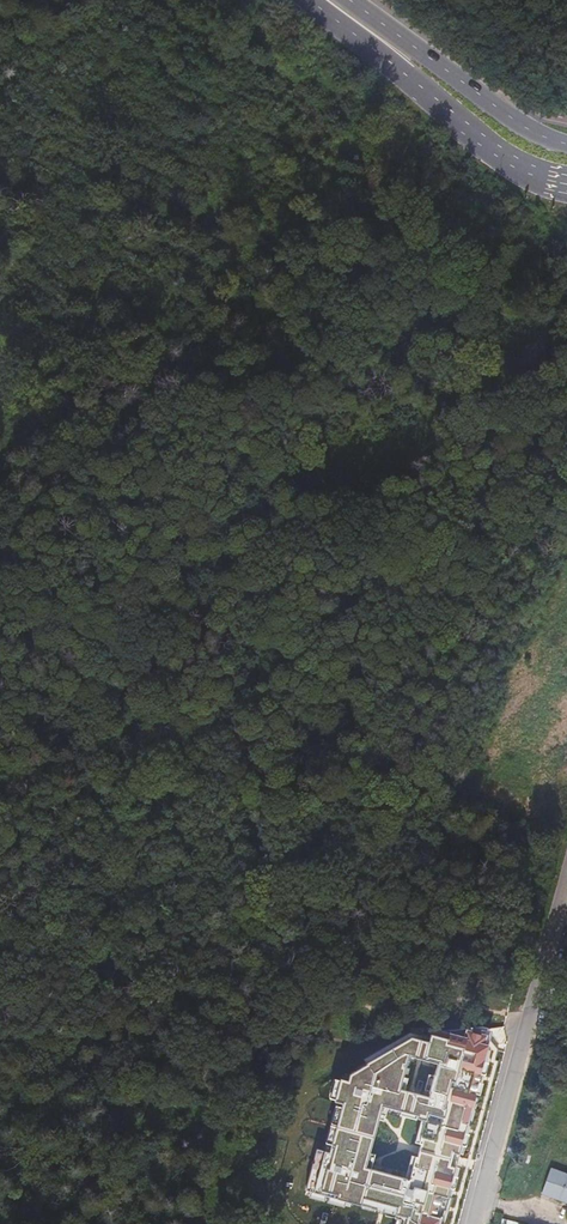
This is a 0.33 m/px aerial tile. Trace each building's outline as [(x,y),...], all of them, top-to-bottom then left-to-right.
[(351,1075),(349,1081),(341,1079),(334,1103),(343,1105),(319,1192),(405,1216),(403,1223),(441,1223),(488,1045),(486,1045),(489,1035),(466,1029),(464,1038),(433,1030),(430,1043),(411,1038),(351,1075)] [(560,1079),(548,1074),(543,1085),(555,1091),(560,1079)] [(549,1171),(540,1196),(566,1205),(566,1177),(549,1171)]
